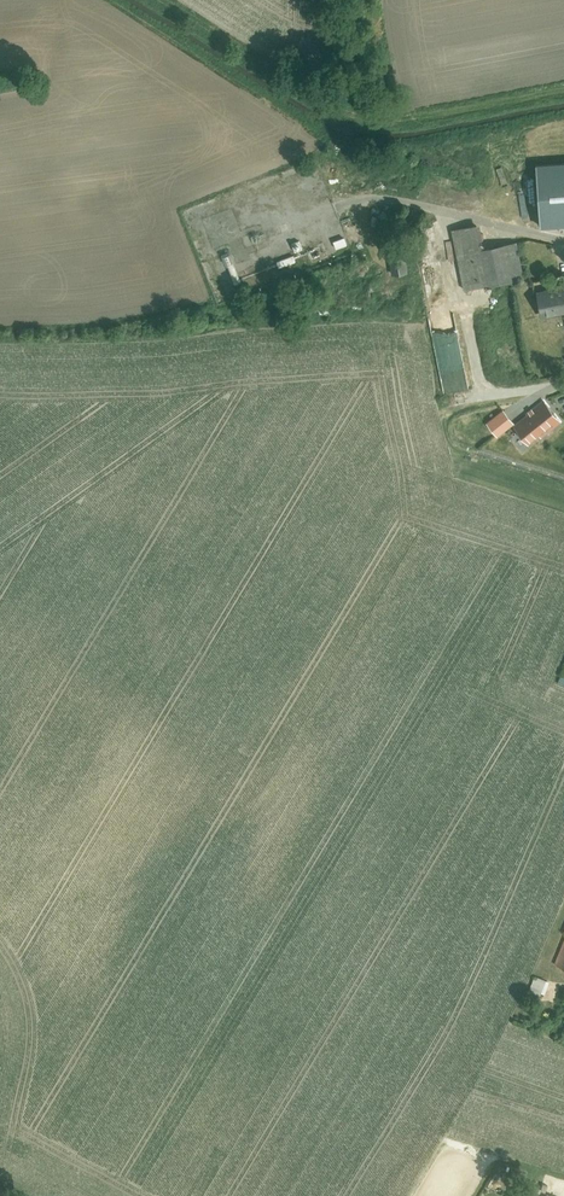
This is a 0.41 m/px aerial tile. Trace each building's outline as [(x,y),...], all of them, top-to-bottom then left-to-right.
[(563,224),(563,163),(541,165),(544,225),(563,224)] [(485,225),(455,230),(465,292),(525,282),(519,243),(489,248),(485,225)] [(390,257),(392,276),(407,274),(405,256),(390,257)] [(538,294),(542,317),(563,314),(563,290),(538,294)] [(514,426),(529,446),(560,421),(545,402),(514,426)] [(555,964),(563,968),(563,942),(555,964)]
